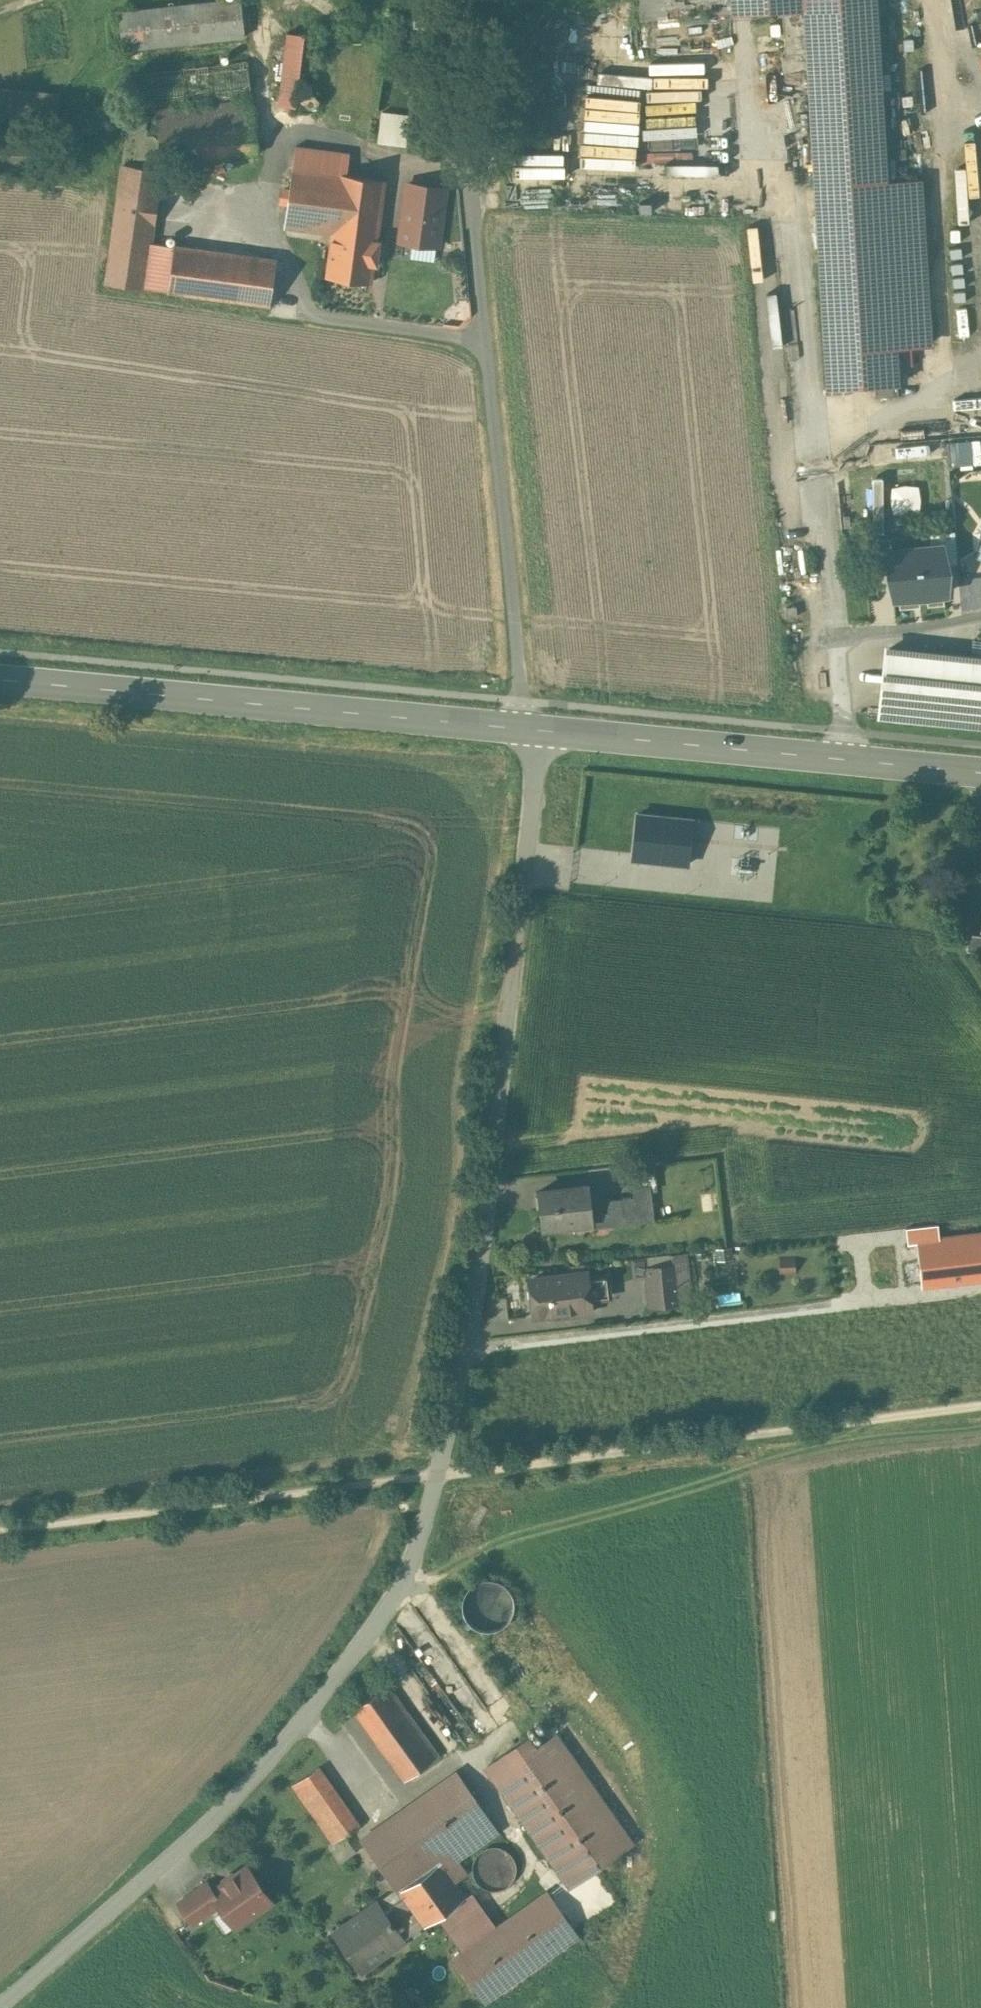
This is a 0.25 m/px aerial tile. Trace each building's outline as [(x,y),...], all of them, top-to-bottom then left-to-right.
[(117,11),(122,49),(244,36),(240,0),(220,0),(117,11)] [(641,20),(732,13),(755,12),(804,9),(808,69),(827,388),(874,385),(897,384),(898,384),(896,365),(911,364),(910,343),(910,342),(895,343),(885,183),(875,0),(639,0),(641,20)] [(554,38),(553,9),(525,10),(526,39),(554,38)] [(804,9),(755,12),(759,72),(808,69),(804,9)] [(732,13),(641,20),(643,57),(713,52),(714,63),(735,61),(732,13)] [(304,35),(286,32),(277,105),(295,107),(304,35)] [(247,61),(128,74),(132,108),(154,105),(251,94),(247,61)] [(0,89),(0,114),(55,119),(57,94),(0,89)] [(312,98),(309,97),(307,97),(306,98),(304,100),(304,102),(303,103),(304,105),(305,107),(306,108),(307,108),(309,109),(312,108),(313,107),(315,106),(315,104),(315,103),(315,101),(314,100),(314,99),(312,98)] [(251,99),(169,108),(169,107),(155,108),(160,163),(257,151),(251,99)] [(154,105),(132,108),(122,164),(160,169),(160,163),(155,108),(154,105)] [(379,109),(376,142),(406,144),(408,111),(379,109)] [(348,153),(296,147),(293,168),(345,175),(348,153)] [(160,169),(122,164),(105,282),(143,288),(143,287),(149,242),(152,221),(154,221),(158,200),(155,199),(160,169)] [(293,168),(292,168),(285,225),(332,231),(336,200),(380,206),(383,180),(345,175),(293,168)] [(921,181),(885,183),(895,343),(910,342),(910,343),(931,342),(921,181)] [(444,188),(407,183),(399,240),(436,246),(444,188)] [(380,206),(336,200),(332,231),(326,276),(370,282),(380,206)] [(173,245),(149,242),(143,287),(167,290),(173,245)] [(276,259),(173,245),(167,290),(167,291),(269,305),(276,259)] [(897,384),(874,385),(875,397),(898,395),(897,384)] [(980,412),(980,400),(939,403),(940,414),(980,412)] [(950,464),(980,462),(980,457),(980,438),(948,440),(950,464)] [(908,567),(893,568),(895,588),(910,587),(908,567)] [(893,568),(860,571),(864,623),(898,620),(895,588),(893,568)] [(795,605),(785,606),(786,616),(796,615),(795,605)] [(980,664),(980,655),(889,645),(888,655),(980,664)] [(888,655),(882,715),(980,725),(980,664),(888,655)] [(693,820),(636,814),(631,857),(688,864),(693,820)] [(968,932),(966,950),(980,951),(980,934),(968,932)] [(642,1170),(612,1173),(616,1209),(646,1206),(642,1170)] [(588,1184),(538,1190),(542,1227),(559,1225),(560,1230),(577,1228),(576,1223),(592,1221),(588,1184)] [(967,1229),(969,1250),(980,1249),(980,1227),(967,1229)] [(967,1229),(931,1233),(933,1255),(969,1250),(967,1229)] [(915,1237),(875,1242),(880,1286),(916,1281),(913,1257),(918,1256),(915,1237)] [(674,1264),(646,1267),(650,1303),(678,1300),(674,1264)] [(586,1272),(530,1278),(534,1313),(567,1309),(568,1313),(590,1311),(586,1272)] [(467,1620),(472,1625),(478,1628),(484,1630),(491,1630),(498,1628),(504,1625),(509,1620),(512,1613),(513,1607),(513,1600),(511,1593),(507,1588),(501,1583),(495,1580),(488,1579),(481,1580),(475,1583),(469,1588),(465,1593),(463,1600),(462,1607),(464,1613),(467,1620)] [(437,1755),(387,1684),(354,1707),(405,1778),(437,1755)] [(631,1842),(555,1734),(537,1747),(529,1736),(486,1766),(564,1878),(569,1885),(631,1842)] [(358,1824),(319,1767),(294,1784),(333,1841),(358,1824)] [(456,1772),(361,1837),(394,1883),(435,1854),(487,1817),(456,1772)] [(487,1817),(435,1854),(454,1880),(466,1872),(456,1859),(497,1830),(488,1817),(487,1817)] [(334,1842),(329,1846),(340,1862),(356,1851),(345,1835),(334,1842)] [(504,1848),(501,1847),(497,1846),(493,1846),(489,1846),(485,1848),(481,1850),(480,1851),(477,1854),(476,1856),(474,1858),(473,1862),(473,1865),(472,1868),(473,1872),(474,1875),(476,1879),(479,1882),(480,1884),(483,1885),(486,1887),(490,1888),(495,1889),(500,1888),(505,1886),(508,1883),(511,1881),(513,1878),(514,1875),(515,1872),(515,1870),(515,1867),(515,1864),(515,1862),(514,1860),(513,1857),(512,1855),(510,1853),(509,1852),(507,1850),(504,1848)] [(454,1880),(435,1854),(394,1883),(402,1894),(423,1925),(465,1895),(454,1880)] [(270,1899),(246,1866),(212,1890),(211,1891),(219,1902),(235,1925),(270,1899)] [(564,1878),(546,1891),(551,1898),(569,1885),(564,1878)] [(206,1882),(178,1901),(193,1921),(219,1902),(211,1891),(212,1890),(206,1882)] [(546,1891),(454,1957),(484,1999),(577,1934),(551,1898),(546,1891)] [(402,1894),(382,1908),(398,1931),(417,1917),(423,1925),(402,1894)] [(382,1908),(377,1901),(334,1931),(361,1969),(403,1939),(398,1931),(382,1908)]
